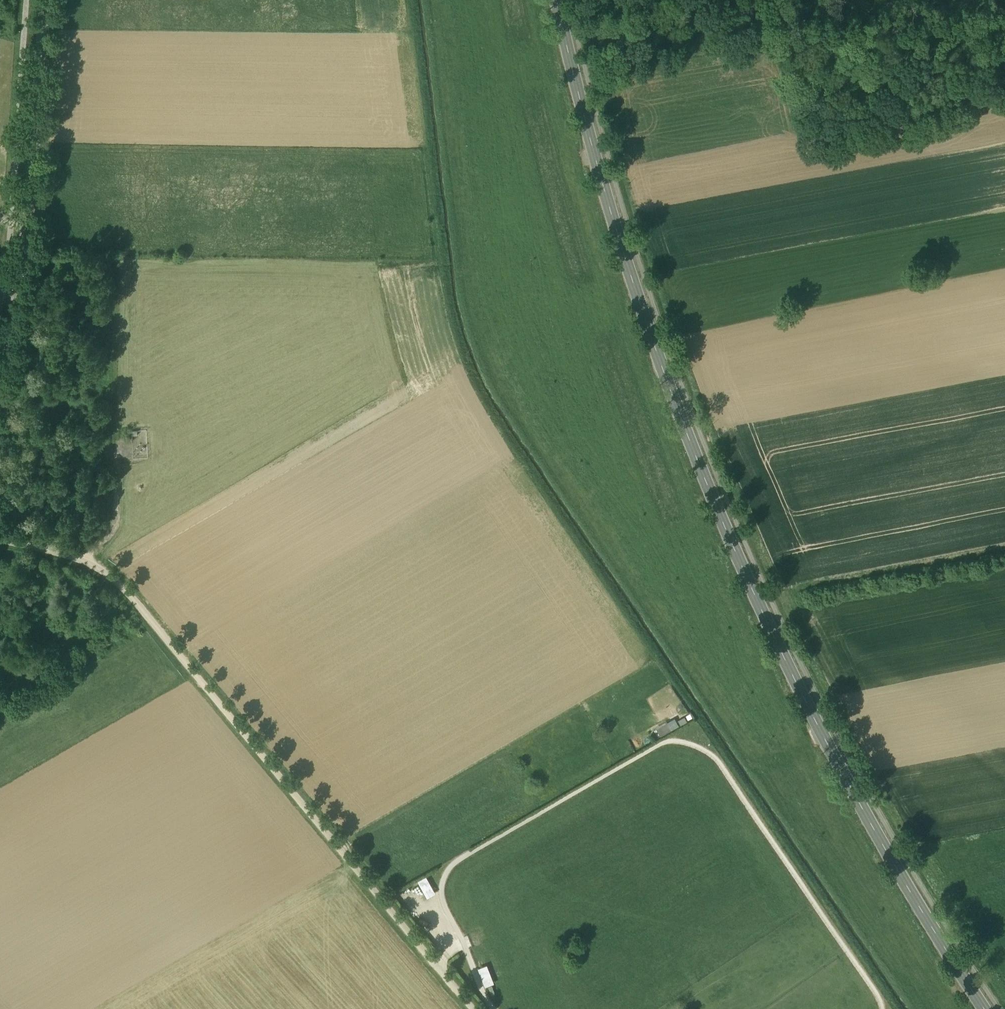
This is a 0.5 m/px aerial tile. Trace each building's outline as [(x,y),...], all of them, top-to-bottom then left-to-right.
[(675,718),(656,726),(660,735),(678,727),(675,718)]
